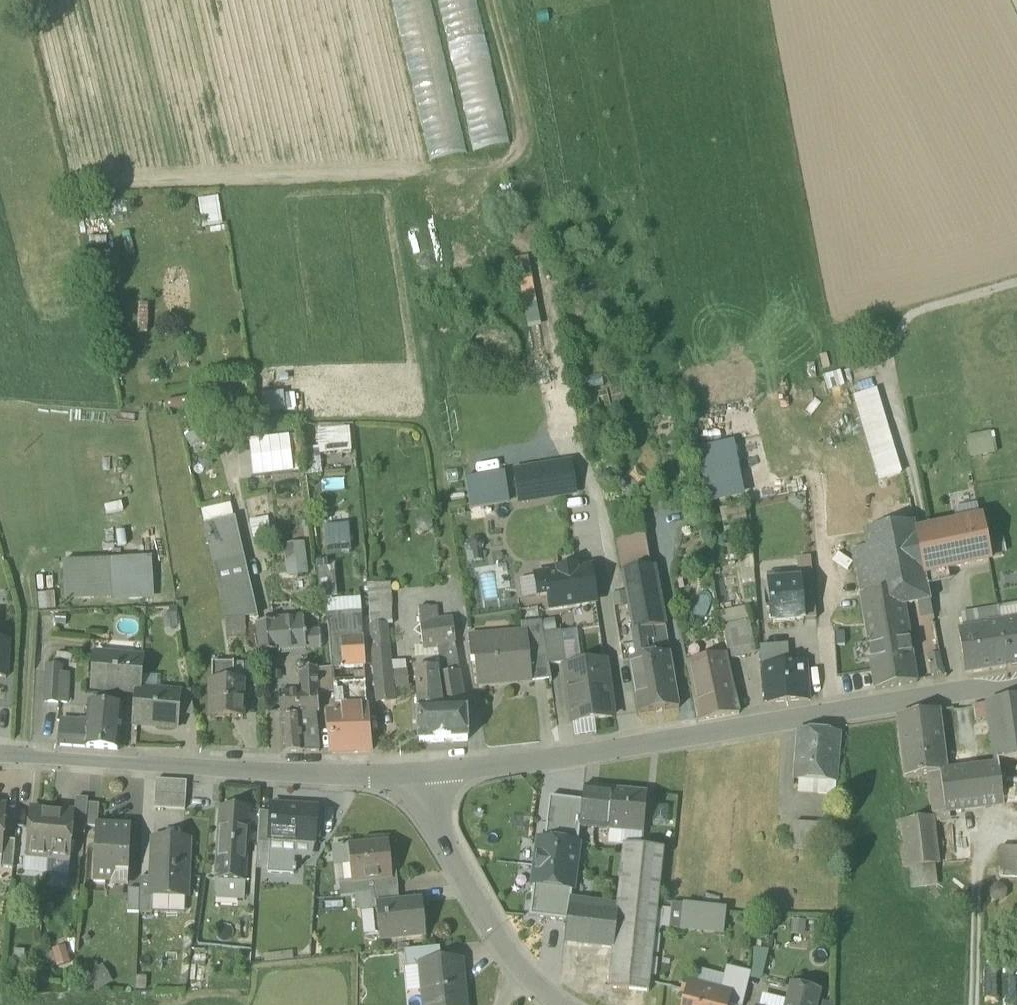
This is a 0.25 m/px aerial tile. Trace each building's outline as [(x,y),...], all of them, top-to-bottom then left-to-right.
[(218,197),(198,200),(203,229),(222,226),(218,197)] [(518,282),(532,279),(528,258),(514,261),(518,282)] [(523,306),(536,303),(532,279),(518,282),(523,306)] [(536,303),(523,306),(527,329),(541,326),(536,303)] [(269,372),(253,374),(256,398),(261,397),(272,396),(271,394),(269,372)] [(823,377),(827,392),(844,387),(840,372),(823,377)] [(854,397),(872,458),(894,452),(876,391),(854,397)] [(272,396),(261,397),(262,413),(285,411),(284,393),(271,394),(272,396)] [(261,440),(259,422),(245,425),(250,441),(261,440)] [(317,431),(319,447),(320,455),(351,452),(349,428),(317,431)] [(184,438),(191,448),(205,439),(198,429),(184,438)] [(967,436),(971,459),(995,455),(990,431),(967,436)] [(261,440),(250,441),(253,477),(293,473),(289,437),(261,440)] [(708,503),(744,497),(734,442),(698,448),(708,503)] [(305,448),(307,476),(321,475),(320,455),(319,447),(305,448)] [(872,458),(878,480),(900,474),(894,452),(872,458)] [(571,463),(516,472),(520,501),(575,492),(571,463)] [(508,503),(503,473),(465,479),(470,509),(508,503)] [(201,510),(205,527),(234,521),(231,504),(201,510)] [(745,504),(719,510),(723,525),(748,520),(745,504)] [(953,510),(956,525),(980,520),(978,506),(977,506),(977,505),(953,510)] [(268,517),(250,522),(254,540),(272,536),(268,517)] [(984,541),(980,520),(956,525),(929,530),(938,571),(988,561),(988,556),(984,541)] [(215,567),(227,620),(244,619),(256,618),(234,521),(205,527),(214,567),(215,567)] [(613,527),(621,573),(654,567),(645,521),(613,527)] [(751,523),(724,529),(725,537),(751,532),(751,523)] [(870,530),(873,544),(917,534),(917,533),(916,533),(914,523),(870,530)] [(325,528),(327,554),(351,552),(349,526),(325,528)] [(926,574),(938,571),(929,530),(918,533),(926,574)] [(926,574),(918,533),(917,533),(917,534),(873,544),(853,548),(868,644),(906,636),(900,608),(931,602),(926,574)] [(466,552),(467,562),(483,561),(482,552),(481,552),(484,544),(479,536),(471,537),(467,546),(472,552),(466,552)] [(984,541),(988,556),(1006,553),(1002,537),(984,541)] [(287,577),(308,575),(304,543),(283,545),(287,577)] [(742,582),(755,581),(753,551),(738,552),(742,582)] [(798,558),(800,571),(801,581),(812,580),(810,556),(798,558)] [(152,562),(111,563),(113,595),(154,593),(152,562)] [(66,596),(113,595),(111,563),(65,565),(66,596)] [(665,627),(654,567),(621,573),(633,634),(637,633),(665,627)] [(535,578),(538,597),(549,596),(551,609),(595,602),(590,569),(577,571),(576,568),(558,571),(559,574),(535,578)] [(317,570),(320,598),(326,598),(332,597),(335,588),(334,578),(330,573),(329,569),(317,570)] [(767,574),(768,587),(801,584),(801,581),(800,571),(767,574)] [(522,600),(538,597),(535,578),(519,580),(522,600)] [(801,584),(804,620),(816,618),(812,580),(801,581),(801,584)] [(367,586),(368,598),(389,596),(388,584),(367,586)] [(768,587),(771,622),(804,620),(801,584),(768,587)] [(375,690),(376,702),(394,700),(393,688),(391,672),(390,662),(387,630),(392,629),(389,596),(368,598),(371,636),(375,690)] [(326,601),(327,620),(362,617),(361,598),(326,601)] [(424,652),(445,648),(456,647),(451,621),(439,623),(437,611),(429,612),(427,602),(416,604),(423,647),(424,652)] [(1000,623),(1016,620),(1016,605),(1001,607),(1000,606),(997,607),(997,608),(1000,623)] [(720,612),(723,628),(748,623),(747,606),(720,612)] [(961,613),(964,628),(996,623),(994,608),(961,613)] [(162,614),(163,629),(178,628),(177,613),(162,614)] [(332,668),(365,667),(365,666),(362,617),(327,620),(332,668)] [(244,619),(245,653),(259,652),(258,623),(258,618),(257,618),(256,618),(244,619)] [(304,619),(274,622),(277,651),(322,647),(320,632),(305,633),(304,619)] [(1000,623),(1007,667),(1016,665),(1016,620),(1000,623)] [(261,653),(277,651),(274,622),(258,623),(261,653)] [(542,635),(541,622),(520,624),(521,635),(526,635),(530,658),(545,655),(542,635)] [(723,628),(729,659),(755,654),(748,623),(723,628)] [(1000,623),(996,623),(964,628),(959,629),(965,674),(1007,667),(1000,623)] [(670,654),(665,627),(637,633),(641,658),(670,654)] [(565,663),(566,668),(582,666),(577,630),(561,632),(565,663)] [(542,635),(545,655),(547,665),(565,663),(561,632),(542,635)] [(633,634),(637,659),(641,658),(637,633),(633,634)] [(475,662),(477,686),(499,684),(498,677),(531,674),(530,658),(526,635),(521,635),(509,636),(509,635),(469,639),(471,662),(475,662)] [(907,636),(906,636),(868,644),(875,689),(916,682),(907,636)] [(0,642),(0,678),(6,678),(8,642),(0,642)] [(760,648),(762,665),(787,663),(786,646),(760,648)] [(445,648),(424,652),(423,647),(418,647),(418,679),(449,677),(448,670),(445,648)] [(459,669),(456,647),(445,648),(448,670),(459,669)] [(630,660),(638,713),(678,708),(670,654),(641,658),(637,659),(630,660)] [(927,656),(932,680),(944,678),(940,654),(927,656)] [(93,687),(137,691),(139,691),(140,675),(142,659),(96,655),(93,687)] [(549,679),(547,665),(545,655),(530,658),(531,674),(532,681),(549,679)] [(687,665),(698,721),(739,713),(726,656),(687,665)] [(391,672),(407,671),(406,661),(390,662),(391,672)] [(762,665),(765,703),(809,700),(806,661),(787,663),(762,665)] [(209,682),(210,718),(230,717),(230,714),(243,714),(242,682),(230,682),(229,676),(232,676),(232,662),(210,663),(210,682),(209,682)] [(242,662),(232,662),(232,676),(229,676),(230,682),(242,682),(242,662)] [(566,668),(573,722),(594,720),(612,717),(604,663),(582,666),(566,668)] [(280,715),(315,712),(319,712),(318,692),(317,669),(317,668),(305,669),(304,666),(302,665),(299,665),(297,667),(296,670),(298,672),(300,673),(301,692),(279,693),(280,715)] [(45,702),(59,703),(61,673),(61,667),(47,667),(45,702)] [(317,669),(318,692),(334,690),(334,684),(332,668),(317,669)] [(449,677),(461,676),(459,669),(448,670),(449,677)] [(391,672),(393,688),(409,686),(407,671),(391,672)] [(61,673),(59,703),(69,704),(70,674),(61,673)] [(140,675),(139,691),(159,693),(160,677),(140,675)] [(418,679),(419,744),(467,741),(466,709),(461,676),(449,677),(418,679)] [(331,752),(371,752),(367,708),(365,683),(334,684),(334,690),(336,713),(334,713),(334,714),(327,715),(331,752)] [(179,695),(177,717),(195,714),(191,690),(178,692),(179,695)] [(159,693),(139,691),(137,691),(134,723),(176,727),(177,717),(179,695),(159,693)] [(997,760),(1016,757),(1016,699),(988,703),(991,718),(997,760)] [(59,746),(119,750),(123,705),(89,703),(87,723),(61,721),(59,746)] [(975,721),(991,718),(988,703),(973,706),(975,721)] [(898,717),(905,778),(928,775),(927,773),(946,771),(939,710),(898,717)] [(319,751),(315,712),(280,715),(281,717),(280,717),(283,753),(319,751)] [(794,780),(836,782),(840,733),(797,731),(794,780)] [(932,813),(1003,804),(998,764),(946,771),(927,773),(928,775),(932,813)] [(156,780),(156,794),(186,796),(186,781),(156,780)] [(836,782),(794,780),(793,794),(835,796),(836,782)] [(612,790),(584,787),(582,802),(579,827),(607,831),(612,790)] [(642,834),(643,834),(647,793),(612,790),(607,831),(622,832),(642,834)] [(185,810),(186,796),(156,794),(155,808),(185,810)] [(582,802),(550,798),(545,841),(577,845),(579,827),(582,802)] [(73,834),(85,835),(86,826),(88,803),(76,802),(75,814),(73,834)] [(86,826),(97,827),(99,804),(88,803),(86,826)] [(270,840),(270,841),(296,843),(314,844),(317,808),(272,805),(272,814),(270,840)] [(653,824),(667,825),(668,807),(654,806),(653,824)] [(221,808),(219,844),(246,846),(249,810),(221,808)] [(26,856),(48,858),(53,812),(30,810),(26,856)] [(75,814),(53,812),(48,858),(70,860),(73,834),(75,814)] [(258,839),(270,840),(272,814),(260,813),(258,839)] [(902,821),(908,868),(939,864),(933,817),(902,821)] [(794,849),(835,851),(836,825),(794,823),(794,849)] [(94,879),(112,880),(117,876),(128,877),(131,829),(97,827),(96,852),(95,852),(94,879)] [(642,834),(622,832),(621,845),(626,845),(641,847),(642,834)] [(1,867),(13,868),(15,840),(4,839),(2,854),(1,867)] [(256,872),(268,873),(270,841),(270,840),(258,839),(256,872)] [(186,897),(189,841),(154,840),(152,877),(152,896),(153,896),(186,897)] [(545,841),(539,840),(533,886),(572,890),(577,845),(545,841)] [(295,857),(296,843),(270,841),(268,873),(294,874),(295,857)] [(313,859),(314,844),(296,843),(295,857),(313,859)] [(388,843),(349,847),(353,883),(374,881),(388,879),(386,864),(390,863),(388,843)] [(219,844),(216,880),(244,882),(246,846),(219,844)] [(588,908),(570,906),(569,922),(567,922),(564,943),(615,949),(610,988),(647,993),(664,850),(641,847),(626,845),(619,907),(588,903),(588,908)] [(339,884),(353,883),(349,847),(335,848),(339,884)] [(1016,877),(1016,847),(1000,847),(999,876),(1016,877)] [(48,858),(26,856),(25,872),(47,874),(48,858)] [(48,858),(47,874),(69,876),(70,860),(48,858)] [(68,890),(69,876),(47,874),(45,888),(68,890)] [(128,887),(128,877),(117,876),(112,880),(112,886),(128,887)] [(139,913),(152,913),(152,911),(153,896),(152,896),(152,877),(140,877),(140,889),(139,913)] [(388,879),(374,881),(375,893),(397,891),(396,878),(391,878),(391,879),(388,879)] [(245,882),(244,882),(216,880),(215,894),(239,896),(239,890),(245,890),(245,882)] [(355,896),(375,893),(374,881),(353,883),(339,884),(340,897),(355,896)] [(572,890),(533,886),(530,917),(567,922),(569,922),(570,906),(572,890)] [(128,912),(139,913),(140,889),(128,889),(128,912)] [(245,901),(245,890),(239,890),(239,896),(215,894),(215,899),(245,901)] [(399,903),(397,891),(375,893),(376,905),(399,903)] [(375,893),(355,896),(356,906),(361,912),(377,910),(376,905),(375,893)] [(186,897),(153,896),(152,911),(185,913),(186,897)] [(399,903),(376,905),(377,910),(379,934),(380,941),(425,936),(422,900),(399,903)] [(669,929),(721,934),(724,910),(671,904),(669,929)] [(363,935),(379,934),(377,910),(361,912),(363,935)] [(792,920),(791,935),(804,936),(806,921),(792,920)] [(71,963),(65,946),(52,950),(58,967),(71,963)] [(404,951),(406,968),(420,967),(420,966),(441,964),(439,947),(404,951)] [(751,973),(749,978),(761,981),(769,950),(753,949),(752,969),(751,971),(751,973)] [(424,1004),(465,1004),(461,962),(441,964),(420,966),(420,967),(422,990),(424,1004)] [(113,982),(102,965),(86,975),(96,992),(113,982)] [(420,967),(406,968),(408,991),(422,990),(420,967)] [(721,989),(728,991),(732,975),(749,979),(749,978),(751,973),(726,967),(724,976),(721,989)] [(700,970),(697,983),(721,989),(724,976),(700,970)] [(728,1004),(743,1004),(749,979),(732,975),(728,991),(730,991),(726,1004),(728,1004)] [(147,976),(136,976),(136,992),(147,992),(147,976)] [(726,1004),(730,991),(728,991),(721,989),(719,994),(701,989),(697,983),(690,981),(685,985),(683,992),(686,998),(685,1004),(726,1004)] [(721,989),(697,983),(701,989),(719,994),(721,989)] [(804,1004),(814,1004),(817,992),(793,986),(789,1001),(804,1004)] [(759,1004),(788,1004),(789,1001),(762,995),(759,1004)]
